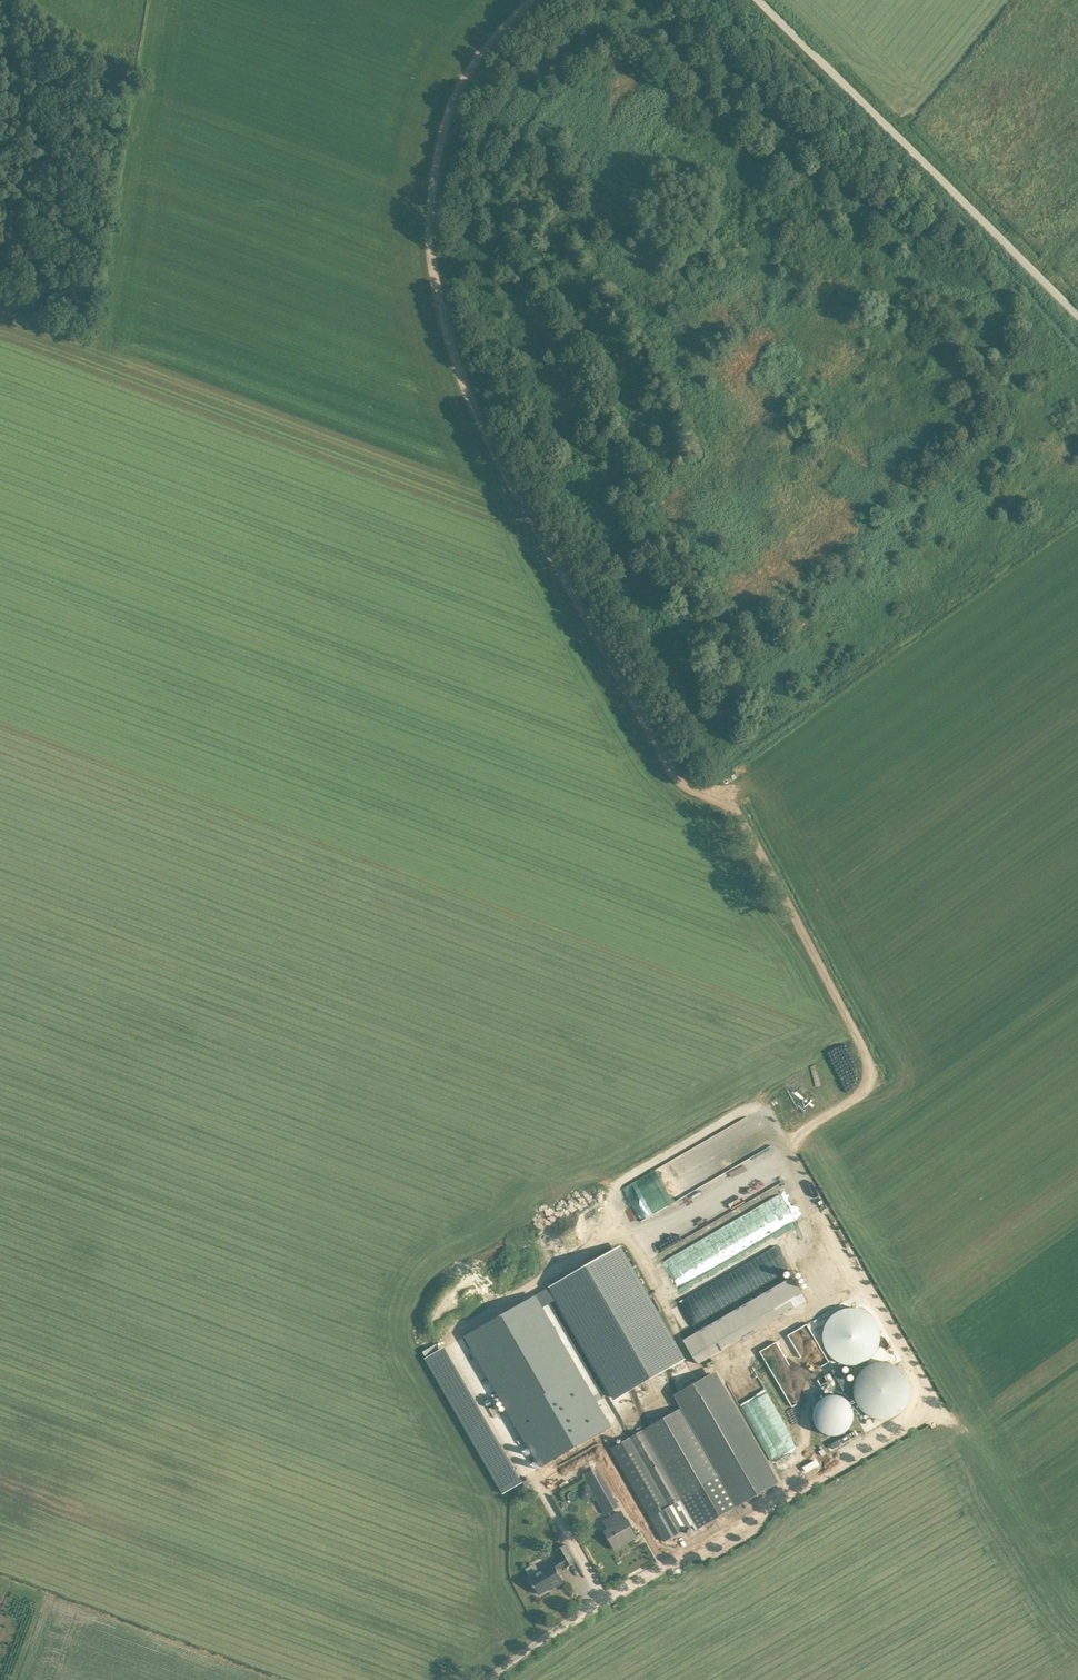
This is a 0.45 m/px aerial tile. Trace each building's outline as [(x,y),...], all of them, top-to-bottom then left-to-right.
[(653,1249),(800,1178),(786,1149),(639,1220),(653,1249)] [(784,1195),(662,1255),(671,1272),(673,1271),(678,1282),(798,1223),(784,1195)] [(555,1298),(615,1405),(683,1367),(623,1259),(555,1298)] [(731,1299),(769,1281),(758,1259),(676,1298),(689,1323),(733,1302),(731,1299)] [(793,1276),(684,1339),(698,1364),(807,1300),(793,1276)] [(540,1465),(608,1426),(535,1300),(467,1339),(540,1465)] [(845,1364),(852,1365),(859,1364),(866,1361),(871,1357),(876,1352),(879,1346),(880,1343),(881,1339),(881,1336),(880,1329),(878,1323),(875,1317),(870,1312),(864,1309),(858,1307),(856,1307),(854,1306),(852,1306),(845,1307),(838,1310),(832,1315),(827,1321),(824,1328),(823,1336),(824,1343),(827,1350),(832,1356),(838,1361),(845,1364)] [(876,1420),(884,1421),(891,1420),(897,1418),(903,1414),(908,1408),(911,1402),(912,1399),(913,1395),(913,1392),(912,1385),(910,1379),(906,1373),(901,1369),(896,1365),(889,1363),(887,1363),(885,1363),(884,1363),(876,1364),(869,1367),(863,1371),(858,1377),(855,1384),(854,1392),(855,1399),(858,1406),(863,1412),(869,1417),(876,1420)] [(850,1390),(837,1367),(832,1370),(838,1380),(833,1383),(824,1367),(817,1371),(829,1392),(841,1385),(845,1393),(850,1390)] [(708,1375),(684,1389),(748,1500),(772,1487),(708,1375)] [(678,1393),(685,1406),(640,1431),(633,1436),(612,1448),(643,1502),(646,1508),(655,1524),(656,1526),(665,1541),(690,1527),(694,1524),(697,1529),(697,1530),(748,1500),(684,1389),(678,1393)] [(756,1407),(768,1438),(784,1431),(773,1400),(756,1407)] [(817,1421),(820,1429),(826,1435),(835,1437),(844,1434),(850,1428),(852,1419),(849,1410),(842,1404),(834,1402),(825,1405),(819,1412),(817,1421)] [(854,1431),(831,1444),(833,1449),(857,1435),(854,1431)] [(579,1467),(606,1514),(620,1506),(592,1459),(579,1467)] [(609,1529),(605,1531),(615,1549),(637,1537),(627,1519),(624,1520),(619,1512),(604,1520),(609,1529)] [(536,1589),(539,1594),(553,1586),(554,1587),(564,1581),(557,1569),(565,1565),(566,1567),(576,1561),(566,1544),(556,1549),(561,1558),(554,1563),(553,1562),(540,1570),(540,1571),(530,1577),(532,1582),(532,1584),(534,1588),(536,1589)]
